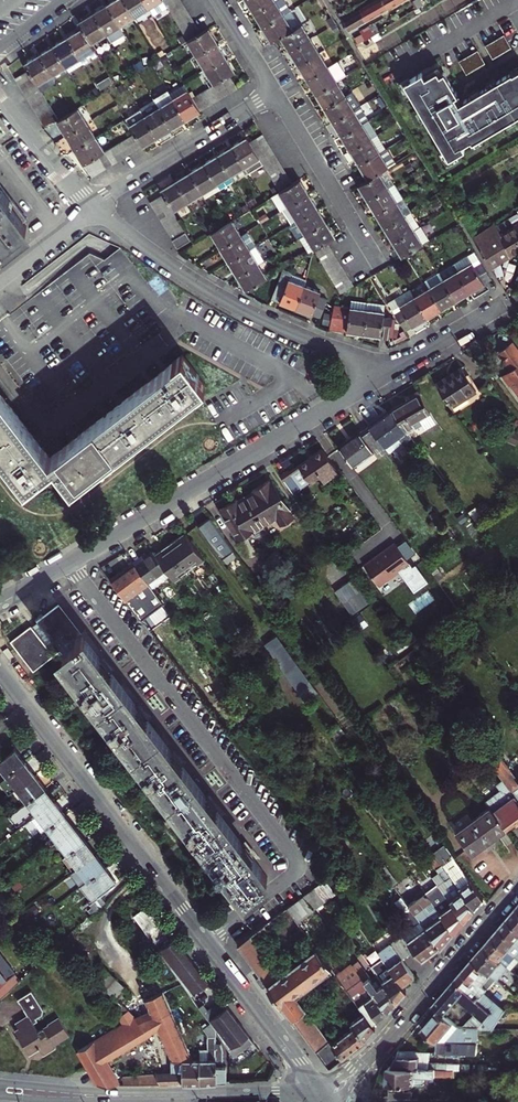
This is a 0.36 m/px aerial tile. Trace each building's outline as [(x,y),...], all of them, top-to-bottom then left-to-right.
[(122,0),(119,0),(114,3),(108,6),(121,27),(134,20),(122,0)] [(142,0),(122,0),(134,20),(148,11),(142,0)] [(148,11),(153,18),(167,10),(166,9),(162,3),(161,0),(142,0),(148,11)] [(162,3),(166,9),(180,0),(167,0),(162,3)] [(166,9),(167,10),(170,15),(184,6),(180,0),(166,9)] [(251,12),(270,0),(244,0),(247,4),(251,12)] [(260,26),(287,9),(281,0),(270,0),(251,12),(256,19),(260,26)] [(359,8),(366,19),(376,14),(386,8),(382,0),(373,0),(359,8)] [(400,0),(382,0),(386,8),(390,6),(400,0)] [(121,27),(108,6),(101,11),(94,15),(107,36),(112,44),(126,35),(121,27)] [(170,15),(174,22),(188,13),(184,6),(170,15)] [(359,8),(341,19),(348,30),(365,20),(366,19),(359,8)] [(287,9),(260,26),(265,35),(270,43),(274,41),(279,37),(297,26),(287,9)] [(188,13),(174,22),(178,28),(192,19),(188,13)] [(107,36),(94,15),(86,20),(79,24),(82,29),(92,45),(107,36)] [(192,19),(178,28),(182,35),(196,26),(192,19)] [(284,45),(289,52),(310,40),(300,24),(297,26),(279,37),(284,45)] [(186,42),(189,41),(201,34),(196,26),(182,35),(186,42)] [(189,41),(198,55),(218,43),(214,35),(209,28),(201,34),(189,41)] [(74,33),(67,38),(80,59),(95,50),(92,45),(82,29),(74,33)] [(485,46),(492,59),(511,48),(504,35),(485,46)] [(60,42),(53,47),(65,68),(68,73),(83,64),(80,59),(67,38),(60,42)] [(310,40),(289,52),(293,59),(297,66),(318,53),(310,40)] [(198,55),(207,70),(228,57),(223,50),(218,43),(198,55)] [(46,51),(39,55),(52,76),(65,68),(53,47),(46,51)] [(459,61),(466,74),(485,63),(478,50),(459,61)] [(302,73),(306,81),(327,68),(318,53),(297,66),(302,73)] [(52,76),(39,55),(32,60),(25,64),(28,69),(32,76),(36,83),(38,85),(52,76)] [(217,83),(223,80),(230,76),(236,72),(232,65),(228,57),(207,70),(216,84),(217,83)] [(310,87),(314,94),(335,81),(346,75),(338,62),(327,68),(306,81),(310,87)] [(28,69),(14,79),(18,84),(32,76),(28,69)] [(506,122),(514,117),(517,115),(517,70),(512,73),(511,72),(497,80),(488,85),(480,90),(471,95),(463,100),(461,101),(457,94),(444,71),(441,72),(439,74),(437,70),(424,77),(422,74),(421,72),(412,78),(403,83),(411,95),(419,110),(424,118),(442,149),(448,159),(457,154),(464,149),(462,145),(470,140),(472,142),(480,138),(506,122)] [(18,84),(23,92),(36,83),(32,76),(18,84)] [(230,76),(223,80),(231,93),(238,88),(230,76)] [(231,93),(223,80),(217,83),(225,96),(231,93)] [(335,81),(314,94),(318,101),(323,109),(344,95),(335,81)] [(23,92),(27,98),(40,90),(38,85),(36,83),(23,92)] [(225,96),(217,83),(216,84),(212,87),(219,100),(225,96)] [(184,86),(169,95),(185,121),(193,116),(200,112),(192,99),(189,93),(184,86)] [(219,100),(212,87),(206,90),(214,104),(219,100)] [(40,90),(27,98),(31,104),(44,95),(40,90)] [(214,104),(206,90),(199,94),(207,108),(214,104)] [(327,116),(331,123),(361,105),(352,91),(344,95),(323,109),(327,116)] [(207,108),(199,94),(195,97),(192,99),(200,112),(207,108)] [(31,104),(34,109),(47,101),(44,95),(31,104)] [(185,121),(169,95),(155,104),(171,129),(178,125),(185,121)] [(34,109),(38,115),(51,107),(47,101),(34,109)] [(155,104),(141,113),(157,138),(164,134),(171,129),(155,104)] [(84,105),(79,108),(88,123),(92,119),(84,105)] [(335,130),(340,137),(369,119),(361,105),(331,123),(335,130)] [(38,115),(42,122),(55,114),(51,107),(38,115)] [(62,128),(66,135),(88,123),(79,108),(59,121),(58,122),(62,128)] [(126,122),(134,134),(142,147),(149,143),(157,138),(141,113),(126,122)] [(42,122),(46,129),(58,122),(59,121),(55,114),(42,122)] [(369,119),(340,137),(344,144),(348,151),(378,133),(369,119)] [(71,142),(75,150),(96,137),(88,123),(66,135),(71,142)] [(247,141),(251,147),(265,139),(261,133),(247,141)] [(353,158),(357,165),(386,148),(378,133),(348,151),(353,158)] [(134,134),(127,138),(135,152),(142,147),(134,134)] [(79,156),(84,164),(96,157),(103,153),(105,151),(96,137),(75,150),(79,156)] [(127,138),(121,141),(129,155),(135,152),(127,138)] [(238,143),(231,148),(247,173),(247,174),(262,165),(259,159),(255,153),(251,147),(247,141),(246,139),(238,143)] [(251,147),(255,153),(268,145),(265,139),(251,147)] [(129,155),(121,141),(115,145),(123,159),(129,155)] [(115,145),(110,149),(118,162),(123,159),(115,145)] [(255,153),(259,159),(272,151),(268,145),(255,153)] [(247,173),(231,148),(224,152),(217,156),(233,181),(247,173)] [(362,173),(366,181),(385,169),(395,163),(386,148),(357,165),(362,173)] [(105,151),(103,153),(112,166),(118,162),(110,149),(105,151)] [(262,165),(263,166),(276,158),(272,151),(259,159),(262,165)] [(112,166),(103,153),(96,157),(104,170),(112,166)] [(233,181),(217,156),(210,160),(203,165),(218,190),(233,181)] [(96,157),(84,164),(88,171),(92,178),(104,170),(96,157)] [(263,166),(266,172),(280,164),(276,158),(263,166)] [(280,164),(266,172),(270,179),(284,170),(280,164)] [(196,169),(189,173),(202,195),(204,199),(218,190),(203,165),(196,169)] [(361,193),(366,200),(394,184),(385,169),(366,181),(360,184),(357,186),(361,193)] [(270,179),(274,185),(288,177),(284,170),(270,179)] [(202,195),(189,173),(182,177),(175,181),(188,203),(202,195)] [(288,177),(274,185),(279,192),(292,184),(288,177)] [(279,192),(287,206),(308,193),(304,186),(300,179),(292,184),(279,192)] [(1,246),(28,225),(23,219),(27,217),(0,181),(0,244),(1,246)] [(188,203),(175,181),(168,185),(161,190),(163,194),(166,200),(171,207),(174,212),(188,203)] [(370,207),(374,214),(402,197),(394,184),(366,200),(370,207)] [(279,192),(274,195),(282,209),(287,206),(279,192)] [(278,211),(287,225),(317,207),(312,200),(308,193),(287,206),(282,209),(278,211)] [(150,202),(154,208),(166,200),(163,194),(150,202)] [(379,221),(383,228),(411,212),(402,197),(374,214),(379,221)] [(154,208),(158,215),(171,207),(166,200),(154,208)] [(158,215),(162,222),(175,214),(174,212),(171,207),(158,215)] [(296,240),(299,238),(326,222),(321,214),(317,207),(287,225),(296,240)] [(388,236),(393,243),(418,227),(420,226),(411,212),(383,228),(388,236)] [(162,222),(166,228),(179,220),(175,214),(162,222)] [(166,228),(170,235),(183,227),(179,220),(166,228)] [(241,234),(233,221),(221,227),(211,234),(215,241),(219,248),(241,234)] [(309,253),(313,250),(327,242),(335,237),(330,229),(326,222),(299,238),(309,253)] [(505,238),(501,233),(494,222),(471,237),(488,264),(509,252),(505,238)] [(517,225),(517,222),(501,233),(505,238),(509,252),(513,249),(517,246),(515,242),(516,241),(512,229),(517,225)] [(170,235),(174,241),(186,233),(183,227),(170,235)] [(401,258),(409,253),(423,244),(427,242),(418,227),(393,243),(397,250),(401,258)] [(241,234),(219,248),(223,255),(228,262),(256,244),(247,230),(241,234)] [(174,241),(178,247),(190,239),(186,233),(174,241)] [(190,239),(178,247),(180,250),(192,242),(190,239)] [(313,250),(317,257),(331,248),(327,242),(313,250)] [(232,269),(237,276),(259,263),(265,259),(256,244),(228,262),(232,269)] [(317,257),(321,263),(334,255),(331,248),(317,257)] [(493,282),(475,252),(454,263),(473,294),(483,288),(493,282)] [(321,263),(325,269),(338,261),(334,255),(321,263)] [(338,261),(325,269),(329,275),(342,267),(338,261)] [(269,278),(259,263),(237,276),(242,285),(246,292),(269,278)] [(473,294),(454,263),(439,271),(440,272),(445,281),(458,302),(465,298),(473,294)] [(329,275),(332,282),(346,274),(342,267),(329,275)] [(296,310),(303,283),(304,279),(291,274),(291,273),(283,269),(271,300),(283,305),(296,310)] [(440,272),(425,281),(431,290),(445,281),(440,272)] [(332,282),(336,288),(349,280),(346,274),(332,282)] [(349,280),(336,288),(339,294),(353,286),(349,280)] [(443,310),(431,290),(425,281),(412,289),(417,298),(430,318),(436,314),(443,310)] [(458,302),(445,281),(431,290),(443,310),(450,306),(458,302)] [(321,290),(303,283),(296,310),(306,314),(319,319),(327,297),(320,294),(321,290)] [(404,306),(417,298),(412,289),(391,301),(399,314),(407,310),(404,306)] [(430,318),(417,298),(404,306),(407,310),(399,314),(409,330),(419,324),(430,318)] [(367,334),(370,301),(351,299),(350,306),(335,304),(333,316),(332,327),(331,329),(355,332),(367,334)] [(384,304),(370,301),(367,334),(381,336),(390,338),(390,336),(398,337),(400,325),(392,324),(393,316),(384,315),(385,311),(383,311),(384,304)] [(332,327),(333,316),(325,315),(324,326),(332,327)] [(496,347),(496,350),(507,366),(501,371),(502,372),(501,374),(502,374),(502,377),(505,381),(508,381),(508,382),(509,383),(517,394),(517,352),(509,340),(507,339),(501,344),(496,347)] [(433,380),(450,404),(477,383),(460,360),(447,370),(433,380)] [(35,498),(64,475),(82,498),(199,406),(213,395),(191,367),(60,470),(0,393),(0,452),(35,498)] [(50,380),(43,386),(51,397),(58,392),(50,380)] [(232,403),(245,396),(239,385),(226,393),(232,403)] [(390,411),(417,390),(415,386),(405,392),(406,396),(389,409),(390,411)] [(421,399),(417,390),(390,411),(408,434),(421,425),(424,430),(434,422),(427,412),(421,399)] [(369,423),(370,425),(390,411),(389,409),(369,423)] [(379,438),(386,447),(397,440),(400,445),(405,442),(410,438),(408,434),(390,411),(370,425),(379,438)] [(355,432),(352,435),(354,438),(368,427),(366,424),(355,432)] [(368,427),(383,449),(386,447),(379,438),(370,425),(368,427)] [(384,450),(383,449),(368,427),(354,438),(339,448),(350,464),(371,449),(376,456),(384,450)] [(337,445),(339,448),(354,438),(352,435),(337,445)] [(386,447),(390,452),(400,445),(397,440),(386,447)] [(288,471),(280,477),(293,495),(320,477),(323,482),(339,472),(323,449),(306,461),(290,473),(288,471)] [(253,495),(244,501),(260,528),(274,520),(279,527),(292,520),(280,502),(278,503),(266,483),(258,488),(251,492),(253,495)] [(260,528),(244,501),(236,505),(231,508),(229,505),(224,509),(218,512),(236,543),(260,528)] [(474,506),(467,511),(473,519),(480,514),(474,506)] [(207,540),(218,531),(208,517),(197,525),(207,540)] [(358,531),(351,535),(357,543),(364,539),(358,531)] [(172,544),(187,563),(199,554),(185,535),(172,544)] [(397,546),(406,559),(415,553),(406,540),(397,546)] [(379,554),(364,564),(378,584),(399,570),(402,568),(404,571),(411,566),(406,559),(397,546),(394,542),(379,554)] [(164,550),(155,556),(169,575),(170,576),(187,563),(172,544),(164,550)] [(133,563),(151,588),(169,575),(155,556),(153,553),(147,557),(145,554),(143,556),(133,563)] [(204,562),(199,554),(187,563),(192,571),(204,562)] [(154,592),(151,588),(133,563),(124,568),(108,580),(130,608),(131,609),(140,603),(153,593),(154,592)] [(192,571),(187,563),(170,576),(174,583),(192,571)] [(431,564),(426,567),(434,579),(439,575),(431,564)] [(412,567),(411,566),(404,571),(402,568),(399,570),(414,591),(427,582),(415,565),(412,567)] [(353,580),(335,592),(352,615),(369,602),(353,580)] [(159,602),(153,593),(140,603),(146,612),(159,602)] [(270,882),(254,862),(258,860),(253,853),(248,847),(245,850),(214,809),(204,795),(165,744),(156,732),(110,671),(114,667),(109,661),(105,655),(100,659),(76,627),(59,604),(50,611),(44,615),(42,614),(35,619),(37,622),(32,626),(31,625),(10,641),(33,671),(59,652),(75,674),(73,676),(82,688),(84,686),(106,715),(103,717),(112,728),(115,726),(142,760),(139,763),(148,774),(151,772),(182,814),(180,816),(187,827),(190,825),(212,853),(208,856),(217,867),(220,865),(247,900),(270,882)] [(465,621),(460,615),(455,619),(459,625),(465,621)] [(283,672),(295,663),(271,629),(259,638),(270,654),(283,672)] [(406,633),(400,638),(404,644),(410,640),(406,633)] [(397,638),(391,642),(397,650),(403,645),(397,638)] [(160,729),(156,732),(165,744),(169,741),(164,735),(160,729)] [(482,754),(489,763),(517,802),(517,781),(500,756),(496,758),(489,749),(482,754)] [(25,764),(20,757),(14,750),(0,761),(0,767),(8,777),(25,764)] [(489,763),(482,768),(494,786),(479,797),(486,808),(502,829),(512,822),(516,827),(517,825),(517,802),(489,763)] [(30,771),(25,764),(8,777),(18,790),(35,777),(30,771)] [(28,803),(45,790),(40,784),(35,777),(18,790),(28,803)] [(38,816),(55,803),(50,797),(45,790),(28,803),(38,816)] [(208,792),(204,795),(214,809),(218,806),(213,800),(208,792)] [(38,816),(28,803),(9,817),(17,828),(32,815),(35,819),(38,816)] [(48,830),(65,817),(60,810),(55,803),(38,816),(35,819),(31,821),(41,834),(48,830)] [(486,808),(451,833),(464,851),(467,855),(484,842),(502,829),(486,808)] [(58,843),(75,830),(70,823),(65,817),(48,830),(54,837),(44,844),(49,850),(58,843)] [(68,856),(85,843),(80,836),(75,830),(58,843),(68,856)] [(78,869),(95,856),(90,849),(85,843),(68,856),(62,860),(72,873),(78,869)] [(435,860),(469,907),(474,901),(479,896),(453,859),(448,852),(435,860)] [(78,869),(88,882),(105,869),(100,863),(95,856),(78,869)] [(440,892),(444,897),(460,919),(465,913),(469,907),(435,860),(433,856),(428,860),(436,871),(447,887),(440,892)] [(381,915),(384,913),(345,858),(342,860),(381,915)] [(110,876),(105,869),(88,882),(80,889),(91,904),(86,908),(92,916),(99,909),(115,895),(110,887),(115,883),(110,876)] [(447,887),(436,871),(429,876),(440,892),(447,887)] [(309,885),(319,898),(330,889),(321,876),(309,885)] [(298,893),(308,906),(319,898),(309,885),(298,893)] [(400,897),(414,917),(434,945),(436,947),(442,939),(449,932),(421,892),(417,886),(400,897)] [(460,919),(444,897),(440,895),(436,898),(427,887),(421,892),(449,932),(454,925),(460,919)] [(282,905),(292,918),(308,906),(298,893),(282,905)] [(133,918),(145,935),(161,924),(147,906),(133,918)] [(517,928),(517,908),(513,914),(508,919),(517,928)] [(396,930),(410,950),(417,959),(425,952),(434,945),(414,917),(396,930)] [(508,919),(504,924),(500,928),(517,944),(517,928),(508,919)] [(263,928),(258,923),(245,933),(232,942),(240,951),(248,962),(263,983),(275,974),(249,938),(263,928)] [(380,934),(382,937),(398,959),(404,954),(410,950),(396,930),(393,925),(380,934)] [(516,957),(517,959),(517,958),(517,956),(517,955),(517,954),(517,944),(500,928),(496,933),(492,937),(516,957)] [(378,956),(397,982),(402,978),(408,974),(398,959),(382,937),(370,945),(378,956)] [(488,942),(484,947),(508,967),(516,957),(492,937),(488,942)] [(174,941),(158,952),(191,996),(207,985),(174,941)] [(286,1014),(299,1005),(290,993),(326,965),(312,946),(275,974),(263,983),(286,1014)] [(473,959),(496,979),(498,981),(509,968),(508,967),(484,947),(479,953),(473,959)] [(20,981),(0,956),(0,999),(20,981)] [(401,988),(397,982),(378,956),(367,964),(373,972),(378,980),(392,999),(397,994),(401,988)] [(517,963),(517,959),(516,957),(508,967),(509,968),(512,970),(517,963)] [(486,991),(496,979),(473,959),(465,969),(456,980),(479,999),(486,991)] [(375,982),(369,974),(366,976),(359,966),(354,969),(358,976),(382,1010),(383,1010),(388,1005),(392,999),(378,980),(375,982)] [(104,989),(114,999),(125,989),(104,968),(94,979),(104,989)] [(373,972),(369,974),(375,982),(378,980),(373,972)] [(377,1013),(382,1010),(358,976),(342,987),(353,1003),(359,999),(372,1017),(377,1013)] [(438,1008),(446,1014),(459,999),(476,1013),(485,1021),(493,1011),(501,1018),(507,1009),(486,991),(479,999),(456,980),(445,992),(435,1005),(438,1008)] [(96,998),(117,1018),(126,1011),(121,1006),(114,999),(104,989),(96,998)] [(24,1022),(19,1022),(15,1024),(17,1027),(18,1029),(14,1031),(17,1037),(15,1038),(20,1047),(22,1045),(28,1054),(37,1048),(42,1055),(54,1048),(52,1045),(68,1036),(57,1018),(46,1025),(47,1026),(37,1033),(32,1024),(36,1022),(35,1019),(41,1015),(42,1011),(30,992),(16,1000),(17,1002),(27,1017),(28,1019),(24,1022)] [(105,1062),(150,1035),(134,1019),(124,1025),(120,1028),(119,1026),(92,1042),(76,1052),(85,1068),(92,1081),(94,1085),(175,1085),(198,1085),(198,1060),(191,1060),(162,993),(143,1001),(148,1013),(156,1031),(169,1060),(169,1075),(120,1075),(118,1071),(116,1068),(110,1071),(105,1062)] [(359,999),(353,1003),(359,1011),(367,1021),(372,1017),(359,999)] [(299,1005),(286,1014),(302,1036),(311,1047),(314,1050),(326,1041),(299,1005)] [(215,1014),(206,1020),(210,1025),(214,1032),(226,1051),(227,1053),(232,1058),(251,1043),(246,1036),(244,1034),(224,1007),(215,1014)] [(464,1026),(459,1025),(446,1015),(446,1014),(438,1008),(430,1019),(422,1028),(438,1042),(437,1052),(477,1054),(478,1035),(478,1028),(478,1027),(464,1026)] [(117,1018),(124,1025),(134,1019),(126,1011),(117,1018)] [(362,1036),(370,1026),(367,1021),(359,1011),(348,1020),(350,1023),(326,1041),(314,1050),(324,1065),(343,1051),(347,1048),(362,1036)] [(493,1011),(485,1021),(493,1028),(501,1018),(493,1011)] [(156,1031),(148,1013),(134,1019),(150,1035),(156,1031)] [(476,1013),(464,1026),(478,1027),(478,1028),(493,1028),(485,1021),(476,1013)] [(198,1060),(198,1085),(212,1084),(224,1083),(224,1068),(221,1068),(220,1049),(219,1045),(214,1045),(214,1032),(210,1025),(202,1031),(206,1037),(203,1036),(203,1051),(198,1051),(198,1060)] [(431,1052),(401,1050),(397,1059),(394,1067),(455,1070),(458,1070),(460,1070),(460,1065),(460,1063),(430,1062),(431,1052)] [(455,1072),(455,1070),(394,1067),(390,1067),(390,1079),(390,1083),(390,1092),(405,1092),(405,1084),(424,1084),(424,1076),(436,1076),(455,1076),(455,1072)]
